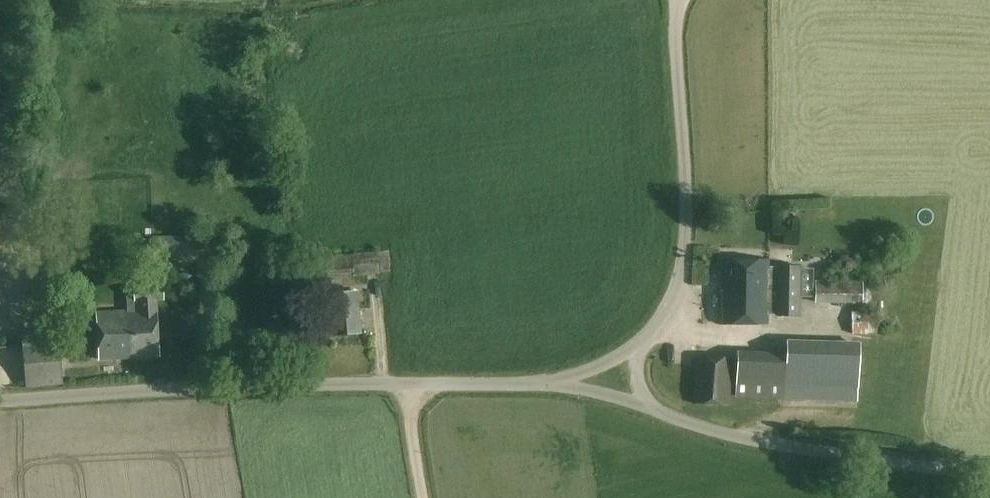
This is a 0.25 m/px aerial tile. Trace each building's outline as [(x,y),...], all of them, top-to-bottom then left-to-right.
[(218,258),(217,234),(153,237),(154,260),(218,258)] [(324,257),(327,276),(354,273),(354,276),(379,273),(379,272),(395,271),(394,250),(324,257)] [(721,260),(721,325),(768,325),(768,316),(768,268),(768,261),(721,260)] [(799,317),(799,267),(778,268),(768,268),(768,316),(799,317)] [(816,281),(815,304),(863,304),(864,281),(816,281)] [(133,289),(134,299),(128,299),(128,312),(98,313),(100,359),(159,357),(157,300),(163,300),(162,288),(133,289)] [(329,294),(333,336),(361,333),(357,292),(329,294)] [(877,312),(853,312),(853,334),(877,334),(877,320),(877,312)] [(17,337),(0,338),(0,370),(18,369),(17,337)] [(59,340),(22,344),(26,387),(63,384),(59,340)] [(858,399),(858,361),(859,341),(787,340),(786,352),(736,351),(735,396),(858,399)] [(695,358),(693,404),(731,405),(732,358),(695,358)]
